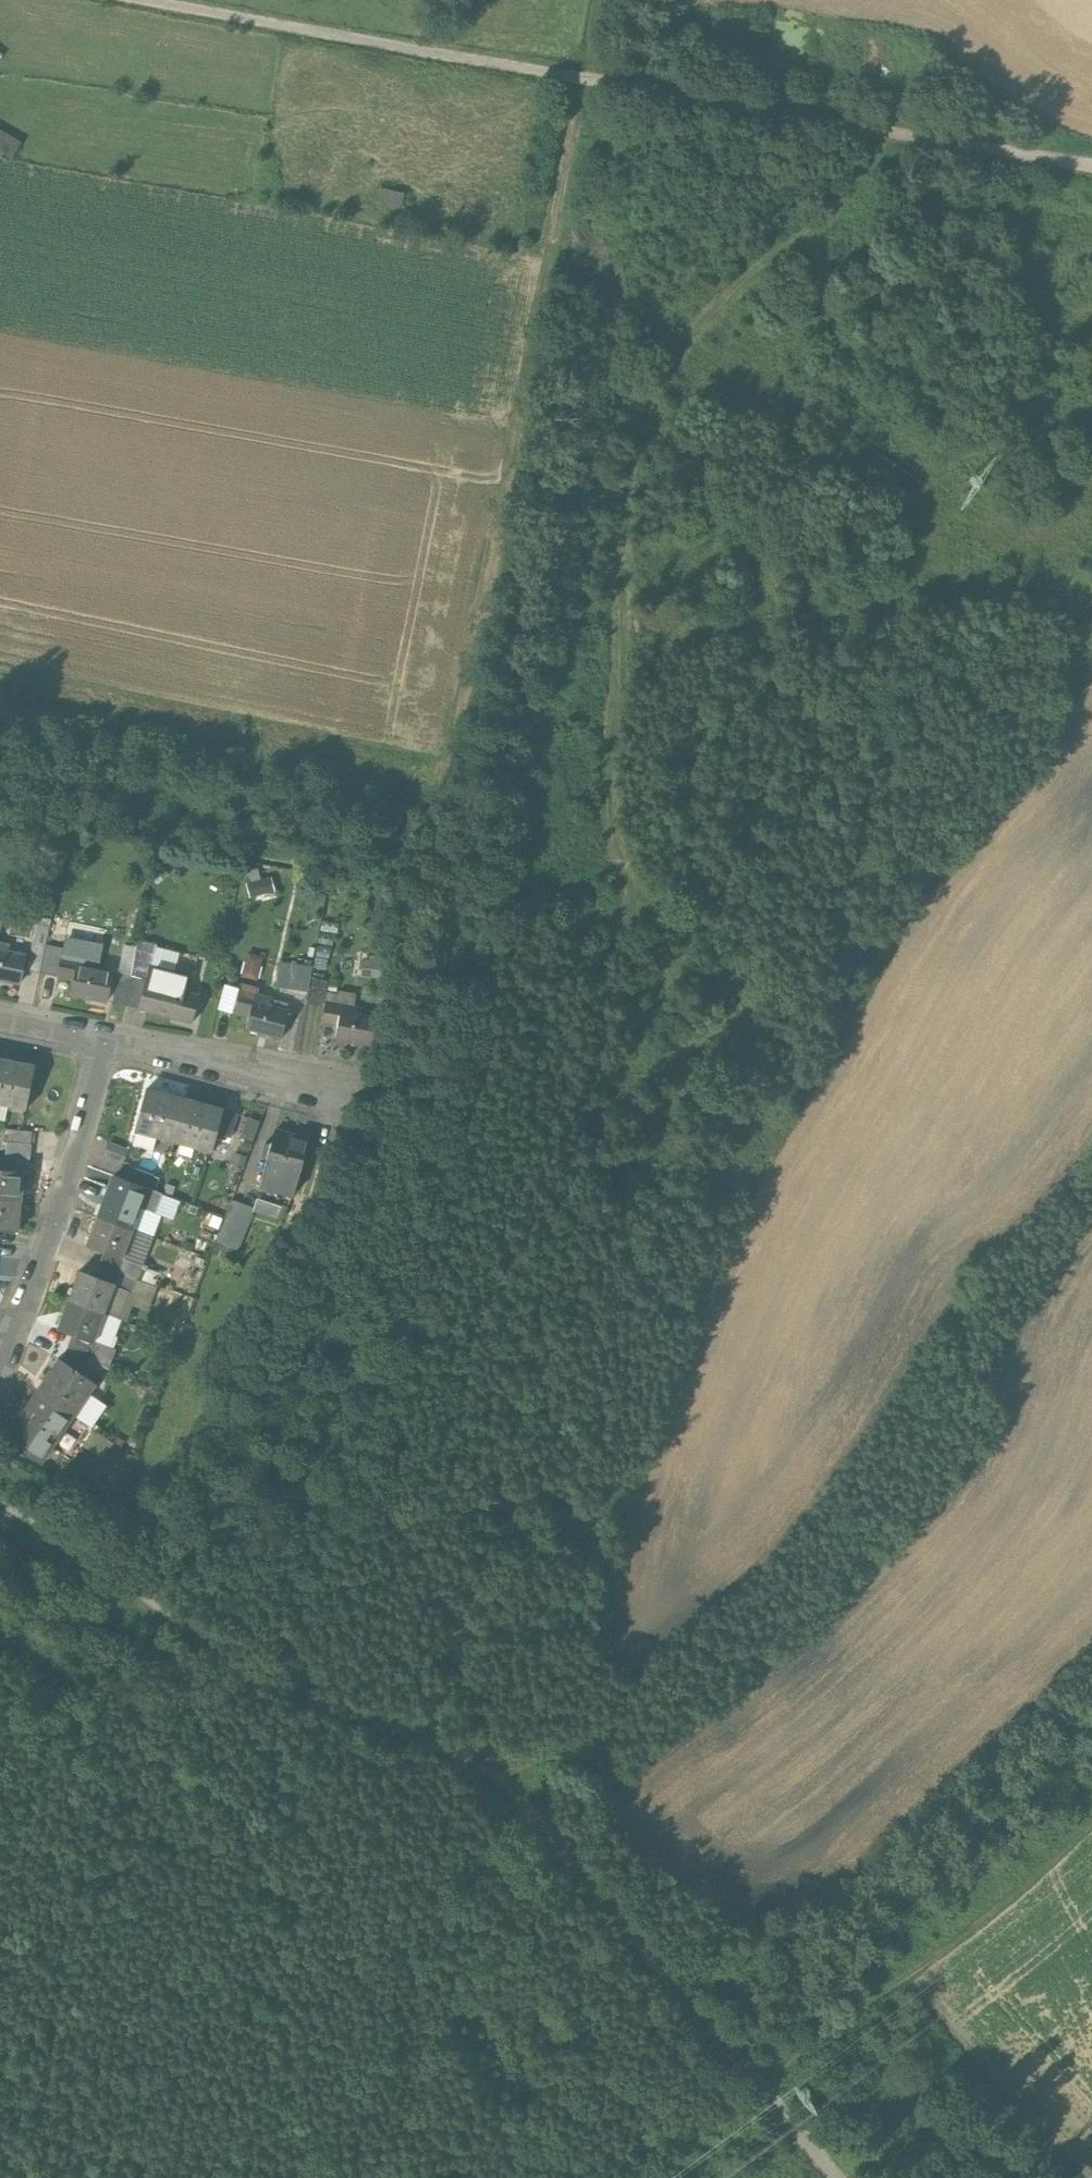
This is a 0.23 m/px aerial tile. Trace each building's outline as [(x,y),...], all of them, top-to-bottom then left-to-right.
[(22,140),(0,127),(0,152),(11,158),(22,140)] [(20,985),(26,957),(8,954),(9,946),(0,944),(0,981),(20,985)] [(118,970),(138,975),(145,949),(125,944),(118,970)] [(64,952),(45,948),(41,975),(56,978),(60,958),(63,959),(64,952)] [(63,959),(60,958),(56,978),(73,981),(76,961),(63,959)] [(98,965),(76,961),(73,981),(70,996),(106,1002),(111,974),(97,972),(98,965)] [(309,970),(279,965),(275,988),(305,993),(309,970)] [(189,979),(149,969),(146,982),(139,1010),(192,1023),(198,996),(185,993),(189,979)] [(146,982),(130,978),(125,1007),(139,1010),(146,982)] [(339,994),(327,992),(322,1022),(338,1026),(341,1011),(358,1014),(359,1008),(357,1007),(357,995),(339,992),(339,994)] [(288,1012),(252,1002),(244,1030),(280,1040),(288,1012)] [(358,1014),(341,1011),(338,1026),(336,1039),(372,1046),(377,1018),(358,1014)] [(0,1062),(0,1099),(13,1102),(11,1107),(28,1111),(38,1067),(21,1064),(20,1067),(0,1062)] [(171,1100),(150,1094),(139,1129),(160,1136),(159,1141),(174,1145),(176,1140),(186,1104),(187,1101),(172,1097),(171,1100)] [(208,1111),(186,1104),(176,1140),(198,1146),(197,1151),(213,1155),(218,1137),(225,1115),(226,1112),(209,1107),(208,1111)] [(237,1119),(225,1115),(218,1137),(231,1141),(237,1119)] [(309,1144),(275,1135),(265,1174),(279,1177),(299,1182),(309,1144)] [(109,1139),(103,1155),(124,1163),(130,1147),(109,1139)] [(34,1146),(10,1144),(9,1157),(33,1160),(34,1146)] [(33,1160),(9,1157),(8,1172),(24,1174),(32,1174),(33,1160)] [(0,1172),(0,1200),(22,1202),(24,1174),(8,1172),(0,1172)] [(279,1177),(265,1174),(260,1191),(274,1195),(279,1177)] [(163,1196),(120,1180),(116,1192),(144,1202),(141,1210),(156,1215),(163,1196)] [(116,1192),(111,1190),(100,1218),(133,1231),(141,1210),(144,1202),(116,1192)] [(0,1200),(0,1231),(19,1232),(22,1202),(0,1200)] [(255,1212),(232,1204),(224,1225),(247,1234),(255,1212)] [(133,1231),(100,1218),(88,1248),(104,1255),(121,1261),(122,1260),(133,1231)] [(121,1261),(104,1255),(100,1266),(122,1275),(127,1262),(122,1260),(121,1261)] [(122,1275),(100,1266),(96,1277),(115,1285),(118,1286),(122,1275)] [(96,1277),(81,1272),(70,1302),(103,1315),(115,1285),(96,1277)] [(103,1315),(70,1302),(58,1332),(72,1337),(92,1344),(103,1315)] [(92,1344),(72,1337),(67,1350),(88,1360),(94,1345),(92,1344)] [(88,1360),(67,1350),(63,1362),(83,1376),(88,1360)] [(60,1360),(49,1374),(51,1376),(39,1393),(68,1414),(81,1397),(84,1399),(95,1385),(83,1376),(63,1362),(60,1360)] [(37,1392),(27,1406),(29,1407),(12,1432),(6,1441),(40,1465),(51,1449),(46,1446),(59,1428),(63,1431),(73,1418),(68,1414),(39,1393),(37,1392)] [(0,1424),(0,1450),(6,1441),(12,1432),(0,1424)]
